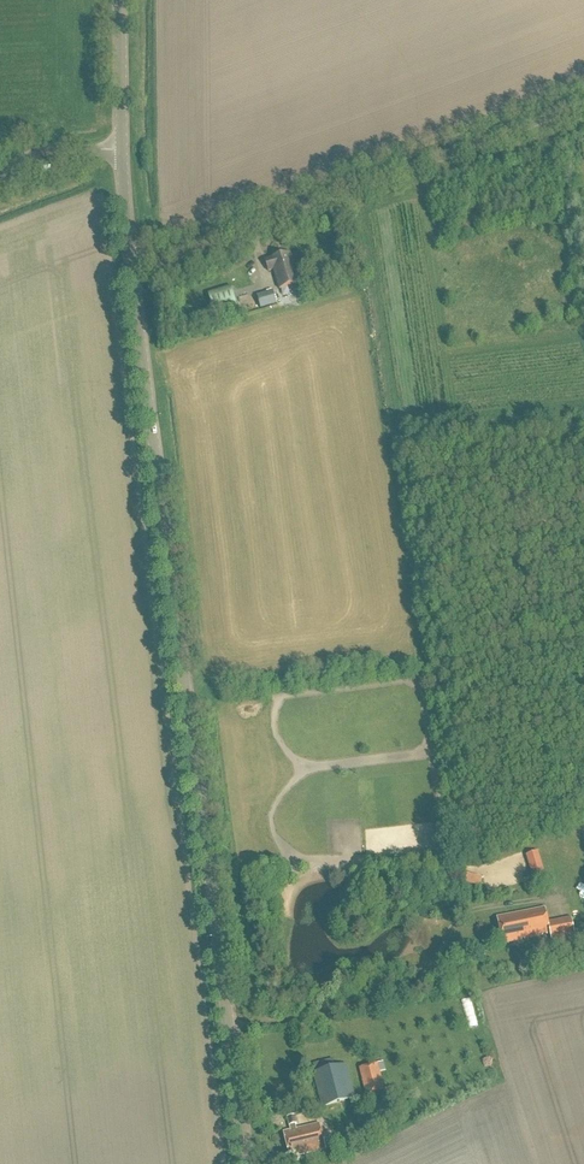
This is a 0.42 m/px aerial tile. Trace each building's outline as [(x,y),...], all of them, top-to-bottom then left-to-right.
[(265,261),(268,272),(274,270),(280,290),(299,284),(290,254),(265,261)] [(213,313),(237,306),(231,287),(208,294),(213,313)] [(273,291),(257,296),(261,309),(277,305),(273,291)] [(526,855),(531,879),(544,876),(539,852),(526,855)] [(464,884),(480,886),(481,877),(465,875),(464,884)] [(545,908),(497,917),(502,942),(549,933),(551,939),(573,935),(570,918),(547,922),(545,908)] [(471,999),(462,1001),(469,1029),(479,1027),(471,999)] [(359,1067),(366,1095),(385,1090),(380,1071),(386,1070),(384,1061),(376,1063),(372,1050),(355,1054),(359,1067)] [(315,1073),(313,1073),(322,1107),(353,1099),(345,1065),(334,1068),(332,1059),(313,1064),(315,1073)] [(290,1131),(282,1133),(288,1158),(325,1148),(319,1124),(295,1130),(294,1126),(296,1126),(293,1116),(286,1118),(290,1131)]
